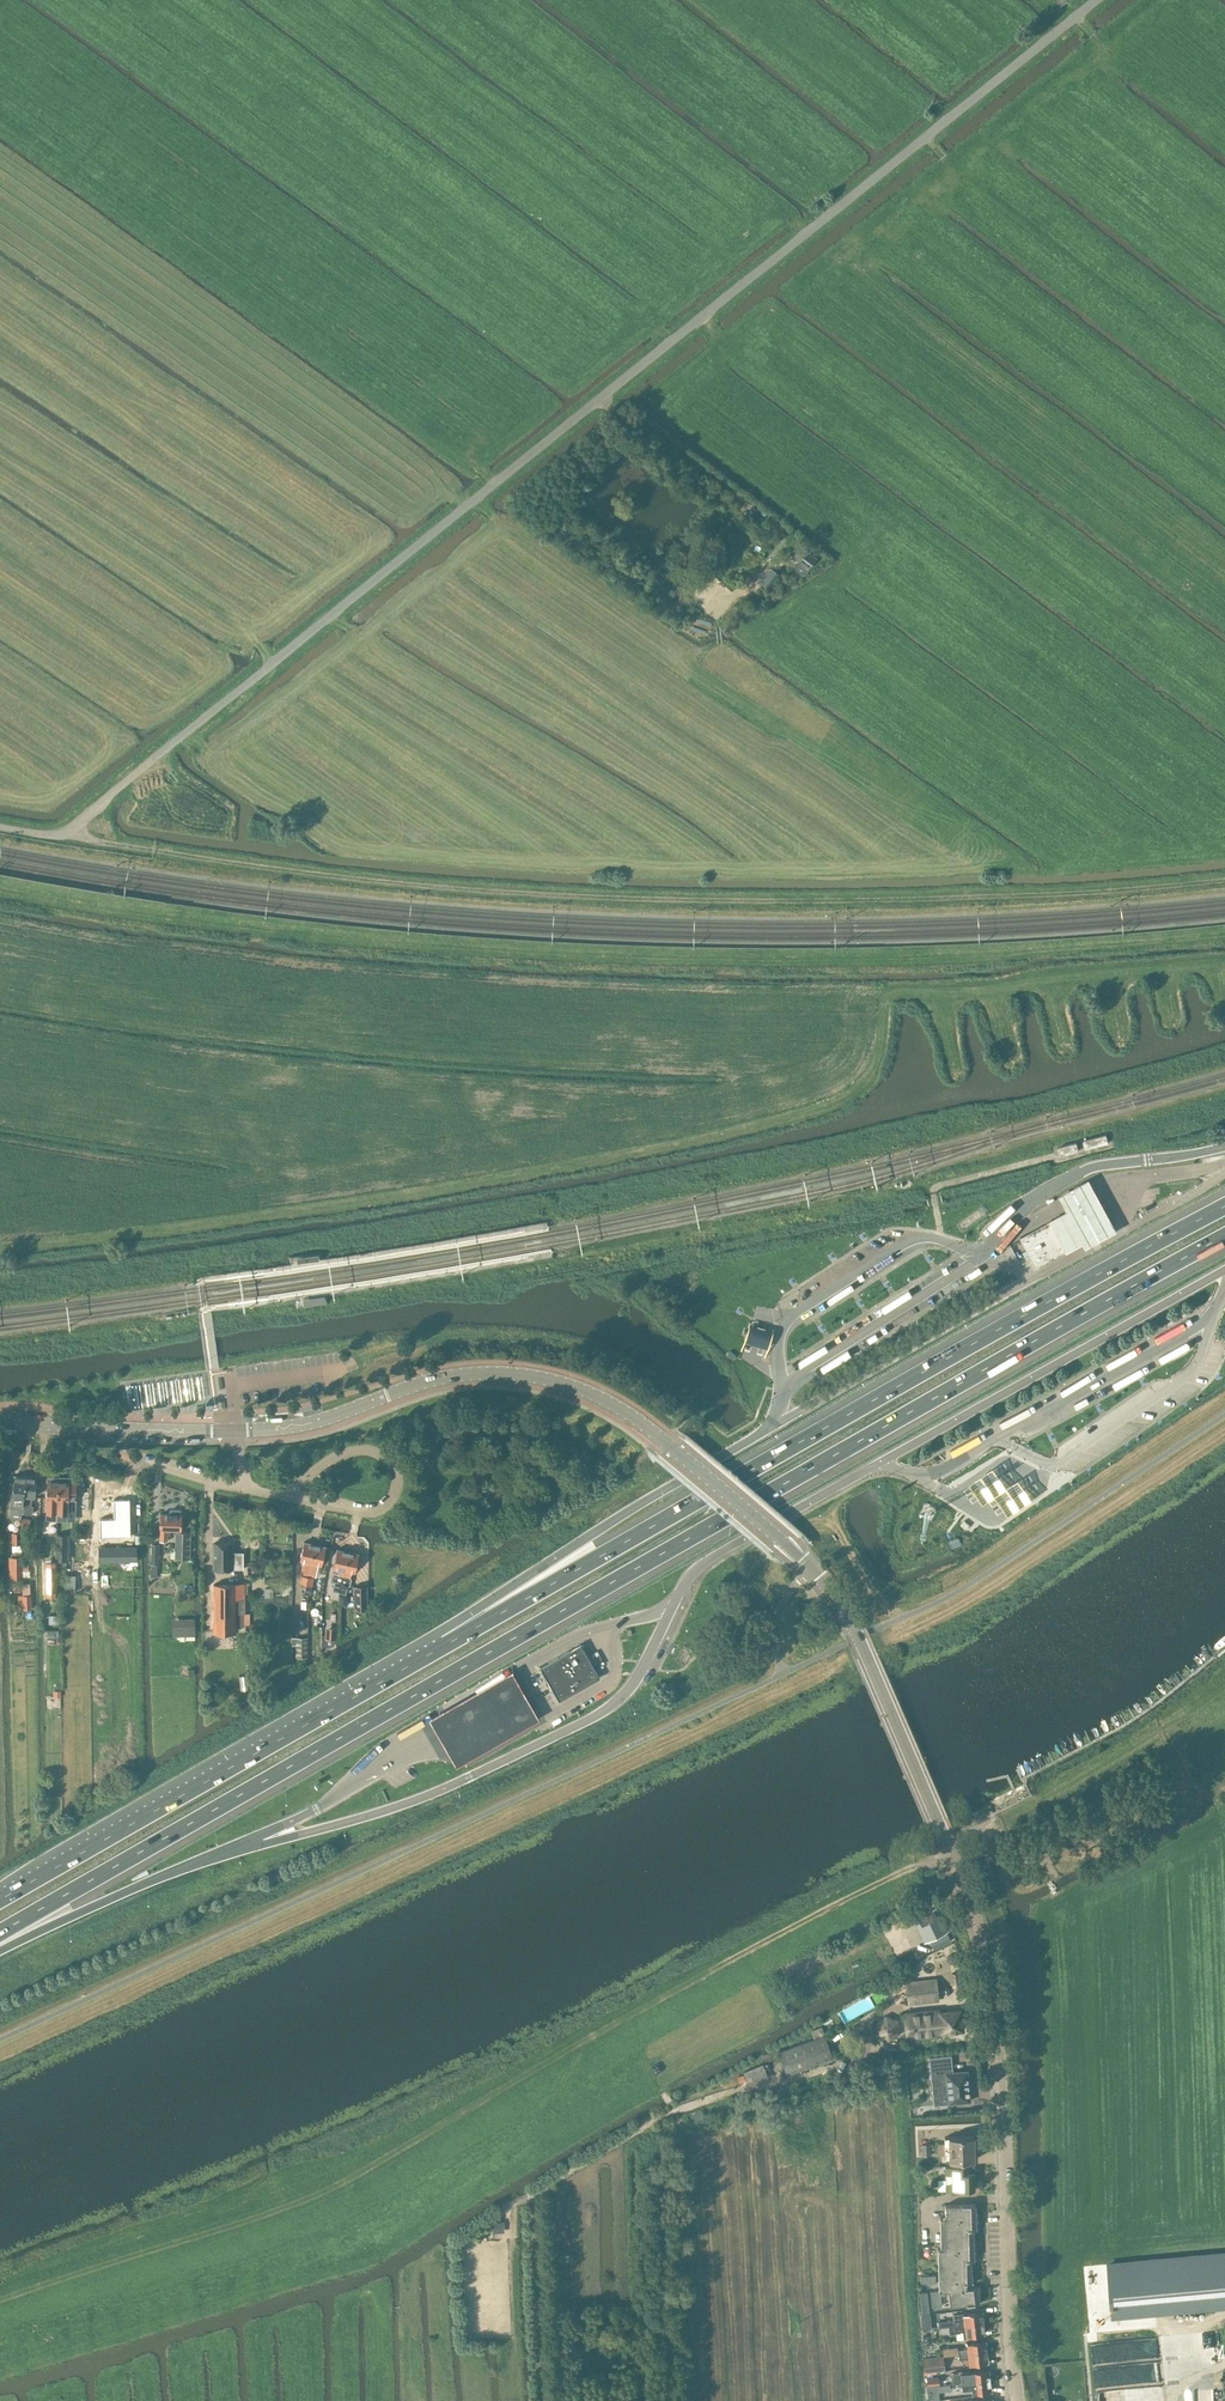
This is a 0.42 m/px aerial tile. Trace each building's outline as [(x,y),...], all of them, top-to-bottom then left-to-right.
[(793,556),(797,559),(791,568),(802,576),(816,558),(801,546),(793,556)] [(768,590),(775,581),(772,579),(765,587),(768,590)] [(1105,1136),(1082,1143),(1085,1151),(1108,1144),(1105,1136)] [(1076,1145),(1057,1150),(1059,1158),(1078,1153),(1076,1145)] [(1051,1218),(1069,1250),(1078,1245),(1083,1243),(1086,1248),(1117,1231),(1110,1219),(1092,1187),(1089,1181),(1058,1198),(1061,1204),(1065,1211),(1051,1218)] [(1069,1250),(1051,1218),(1019,1236),(1037,1268),(1069,1250)] [(754,1326),(749,1325),(744,1343),(749,1344),(761,1348),(768,1350),(773,1332),(766,1330),(754,1326)] [(730,1351),(727,1355),(733,1359),(736,1355),(730,1351)] [(1000,1467),(976,1483),(990,1506),(1002,1524),(1038,1501),(1027,1484),(1024,1480),(1013,1487),(1000,1467)] [(14,1508),(23,1509),(25,1477),(26,1476),(15,1475),(13,1494),(12,1502),(15,1502),(14,1508)] [(25,1477),(23,1509),(22,1513),(32,1514),(33,1505),(31,1505),(32,1496),(35,1497),(37,1477),(26,1476),(25,1477)] [(46,1511),(45,1518),(47,1520),(56,1520),(58,1480),(59,1476),(49,1476),(47,1477),(47,1479),(46,1499),(46,1511)] [(58,1480),(56,1520),(67,1521),(67,1520),(67,1500),(76,1501),(76,1480),(70,1480),(70,1477),(59,1476),(58,1480)] [(500,1486),(489,1485),(488,1494),(499,1495),(500,1486)] [(131,1537),(130,1499),(113,1499),(114,1518),(99,1518),(100,1537),(131,1537)] [(181,1509),(170,1509),(170,1514),(162,1513),(161,1540),(167,1540),(167,1534),(170,1534),(170,1529),(181,1529),(181,1514),(181,1509)] [(22,1517),(21,1528),(30,1529),(30,1518),(22,1517)] [(89,1526),(78,1525),(77,1537),(88,1537),(89,1526)] [(190,1532),(176,1532),(175,1550),(170,1550),(170,1558),(175,1558),(175,1559),(190,1559),(190,1532)] [(21,1534),(13,1534),(13,1546),(22,1546),(21,1534)] [(68,1560),(67,1534),(57,1534),(57,1560),(68,1560)] [(300,1573),(309,1575),(316,1544),(304,1541),(300,1559),(303,1560),(300,1573)] [(233,1552),(233,1542),(212,1542),(213,1569),(243,1568),(242,1552),(233,1552)] [(316,1544),(309,1575),(316,1577),(319,1563),(322,1564),(325,1546),(316,1544)] [(22,1560),(22,1546),(13,1546),(13,1552),(15,1552),(15,1556),(9,1556),(9,1578),(23,1578),(23,1571),(22,1560)] [(138,1561),(138,1547),(97,1548),(97,1562),(138,1561)] [(337,1548),(330,1581),(334,1582),(333,1591),(340,1592),(348,1551),(337,1548)] [(348,1551),(340,1592),(346,1594),(348,1585),(350,1586),(352,1578),(351,1578),(352,1570),(355,1571),(359,1553),(348,1551)] [(46,1595),(58,1595),(57,1560),(45,1561),(46,1595)] [(74,1591),(75,1575),(65,1575),(64,1591),(74,1591)] [(82,1575),(82,1591),(92,1592),(92,1576),(82,1575)] [(300,1583),(307,1584),(309,1577),(302,1575),(300,1583)] [(314,1578),(309,1577),(307,1584),(306,1593),(309,1593),(311,1594),(314,1578)] [(30,1582),(22,1583),(23,1609),(31,1609),(31,1594),(30,1582)] [(245,1599),(245,1583),(213,1583),(214,1633),(236,1632),(236,1625),(243,1625),(243,1613),(246,1613),(245,1599)] [(367,1609),(366,1586),(355,1587),(355,1609),(367,1609)] [(308,1607),(308,1596),(300,1596),(300,1607),(308,1607)] [(57,1623),(57,1615),(49,1615),(49,1623),(57,1623)] [(193,1618),(173,1618),(173,1635),(193,1635),(193,1618)] [(336,1627),(326,1626),(326,1642),(336,1642),(336,1627)] [(309,1637),(293,1637),(293,1645),(297,1645),(297,1657),(308,1657),(309,1637)] [(581,1643),(540,1667),(559,1700),(600,1676),(581,1643)] [(509,1676),(507,1672),(423,1717),(426,1723),(438,1746),(443,1754),(448,1764),(457,1759),(477,1749),(504,1734),(532,1719),(522,1700),(509,1676)] [(246,1675),(239,1676),(241,1690),(248,1689),(246,1675)] [(938,1906),(912,1918),(924,1942),(949,1930),(938,1906)] [(951,1964),(952,1964),(953,1964),(954,1963),(955,1962),(956,1962),(956,1961),(956,1960),(957,1959),(956,1958),(956,1957),(956,1956),(955,1955),(954,1955),(954,1954),(953,1954),(952,1954),(951,1954),(950,1954),(949,1955),(948,1956),(947,1957),(947,1958),(947,1959),(947,1960),(947,1961),(948,1962),(949,1963),(950,1963),(951,1964)] [(960,1985),(958,1972),(951,1973),(953,1986),(960,1985)] [(938,2000),(936,1979),(906,1982),(908,2003),(938,2000)] [(963,2029),(961,2008),(940,2011),(939,2009),(904,2012),(907,2038),(942,2034),(942,2031),(963,2029)] [(833,2058),(821,2026),(811,2030),(814,2038),(779,2051),(788,2074),(833,2058)] [(952,2071),(951,2055),(929,2057),(931,2077),(939,2076),(939,2079),(943,2082),(945,2082),(948,2103),(970,2101),(967,2069),(952,2071)] [(768,2077),(763,2063),(743,2071),(749,2085),(768,2077)] [(744,2074),(737,2076),(739,2083),(746,2080),(744,2074)] [(974,2160),(974,2136),(945,2136),(945,2142),(938,2143),(939,2154),(945,2154),(945,2160),(974,2160)] [(930,2143),(921,2143),(921,2155),(930,2155),(930,2143)] [(968,2172),(968,2165),(945,2166),(946,2190),(974,2190),(974,2172),(968,2172)] [(975,2204),(975,2203),(945,2204),(946,2217),(940,2217),(941,2248),(938,2248),(939,2290),(930,2291),(932,2307),(942,2306),(941,2295),(948,2294),(950,2305),(980,2302),(980,2301),(978,2301),(977,2287),(980,2286),(980,2285),(973,2286),(972,2281),(973,2281),(973,2280),(970,2281),(969,2259),(974,2259),(974,2258),(973,2258),(972,2251),(976,2250),(972,2250),(972,2228),(976,2228),(976,2227),(975,2227),(974,2220),(978,2220),(978,2219),(974,2219),(974,2204),(975,2204)] [(492,2233),(505,2232),(504,2220),(492,2221),(492,2233)] [(1108,2264),(1113,2314),(1152,2310),(1224,2304),(1224,2303),(1224,2253),(1108,2264)] [(982,2311),(963,2313),(964,2319),(955,2320),(955,2325),(983,2322),(982,2311)] [(921,2314),(922,2328),(931,2327),(930,2313),(921,2314)] [(955,2325),(948,2325),(940,2326),(938,2326),(939,2334),(960,2332),(962,2330),(965,2329),(965,2335),(984,2333),(983,2322),(955,2325)] [(958,2348),(958,2354),(987,2351),(986,2340),(966,2342),(967,2347),(958,2348)] [(951,2355),(958,2354),(958,2348),(958,2347),(944,2349),(945,2355),(951,2355)] [(988,2361),(987,2351),(958,2354),(959,2359),(968,2358),(968,2364),(988,2361)] [(943,2356),(924,2358),(925,2371),(945,2369),(943,2356)] [(962,2382),(990,2379),(989,2369),(970,2371),(951,2373),(952,2383),(962,2382)] [(927,2377),(927,2386),(938,2385),(939,2385),(938,2376),(927,2377)] [(991,2390),(990,2379),(962,2382),(962,2387),(971,2386),(972,2392),(991,2390)]
